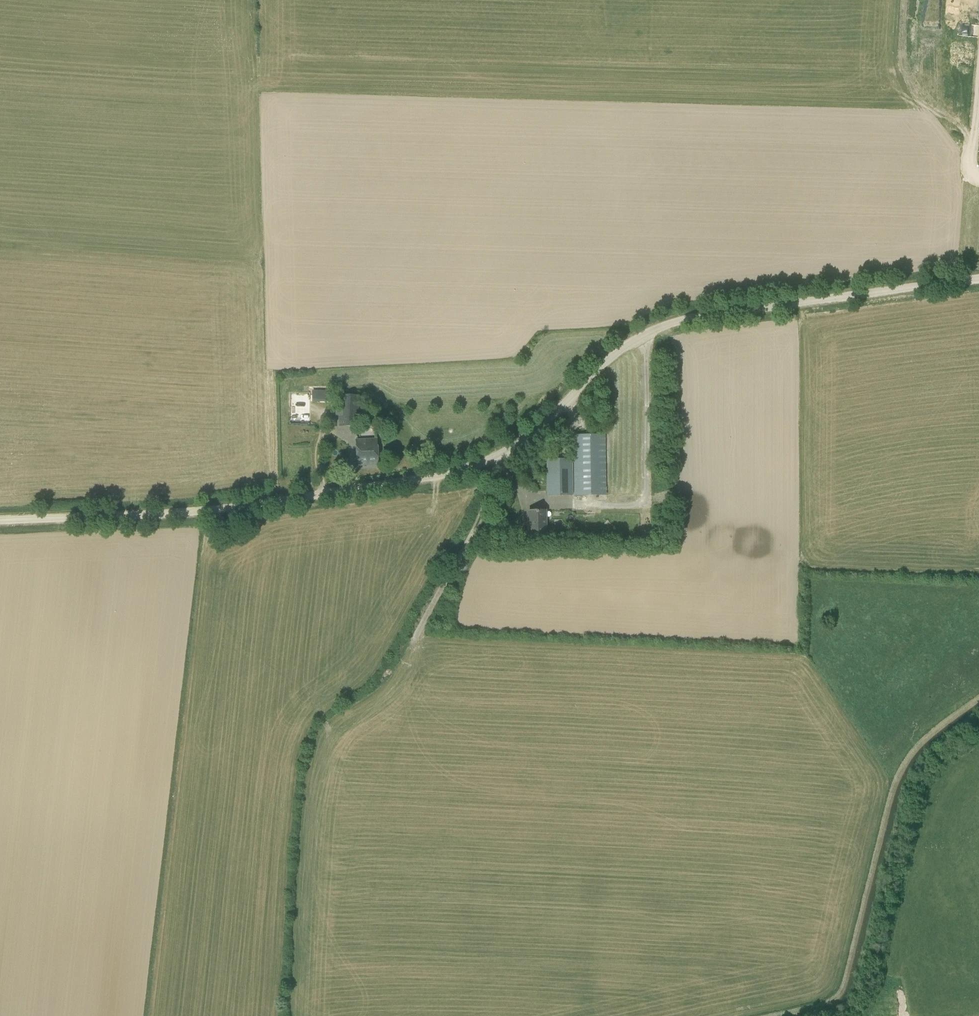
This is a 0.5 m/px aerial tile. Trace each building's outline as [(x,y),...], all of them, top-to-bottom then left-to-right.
[(324,399),(324,389),(311,389),(311,399),(324,399)] [(359,427),(360,413),(361,413),(361,397),(343,396),(343,405),(340,405),(340,427),(359,427)] [(574,434),(574,458),(575,496),(607,495),(607,494),(605,434),(574,434)] [(378,464),(377,439),(356,440),(358,465),(378,464)] [(575,496),(574,458),(572,459),(546,459),(547,496),(573,496),(575,496)] [(528,527),(529,536),(546,536),(546,511),(529,511),(529,527),(528,527)]
